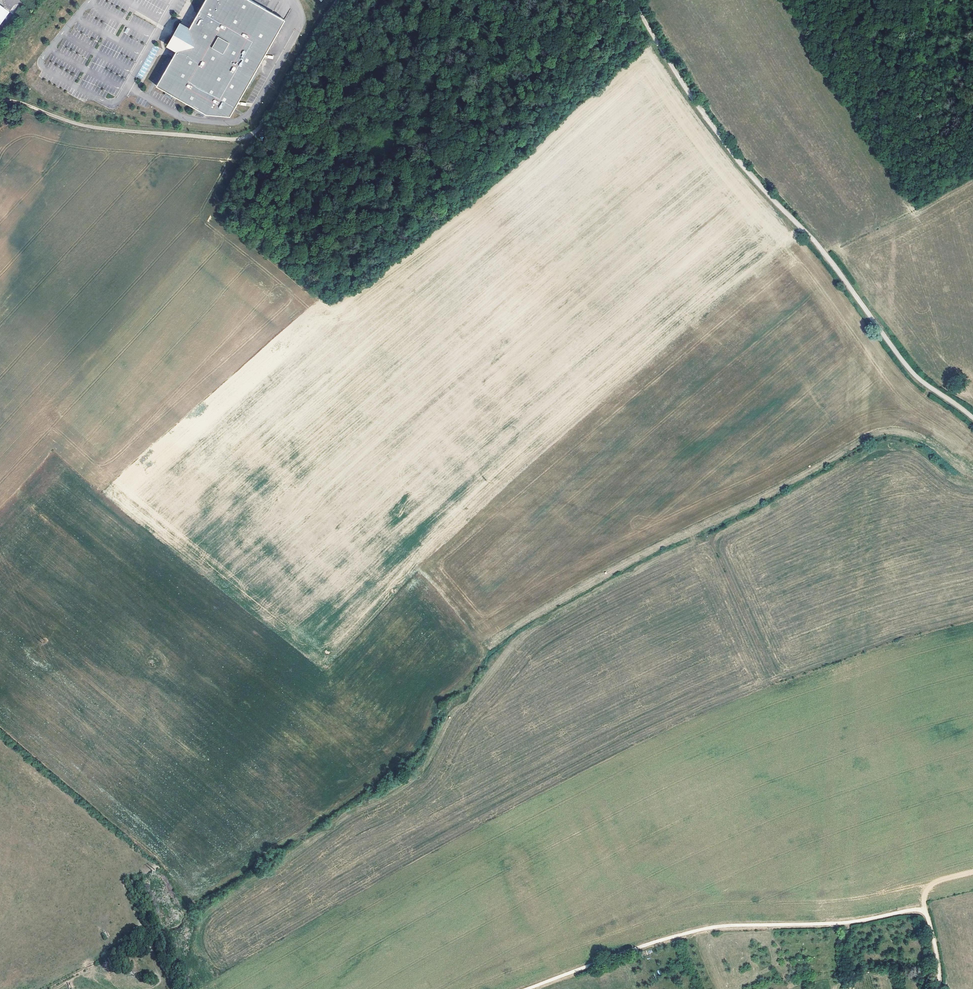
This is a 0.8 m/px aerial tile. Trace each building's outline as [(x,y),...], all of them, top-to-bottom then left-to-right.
[(156,84),(205,112),(229,114),(276,32),(257,21),(265,7),(252,0),(204,0),(188,27),(180,22),(175,30),(174,30),(173,30),(172,30),(172,31),(171,31),(171,32),(171,33),(171,34),(171,35),(172,35),(167,44),(176,49),(156,84)] [(11,10),(0,2),(0,25),(11,10)] [(284,18),(265,7),(257,21),(276,32),(284,18)] [(138,77),(141,79),(153,57),(152,57),(150,59),(149,62),(147,61),(138,77)]
